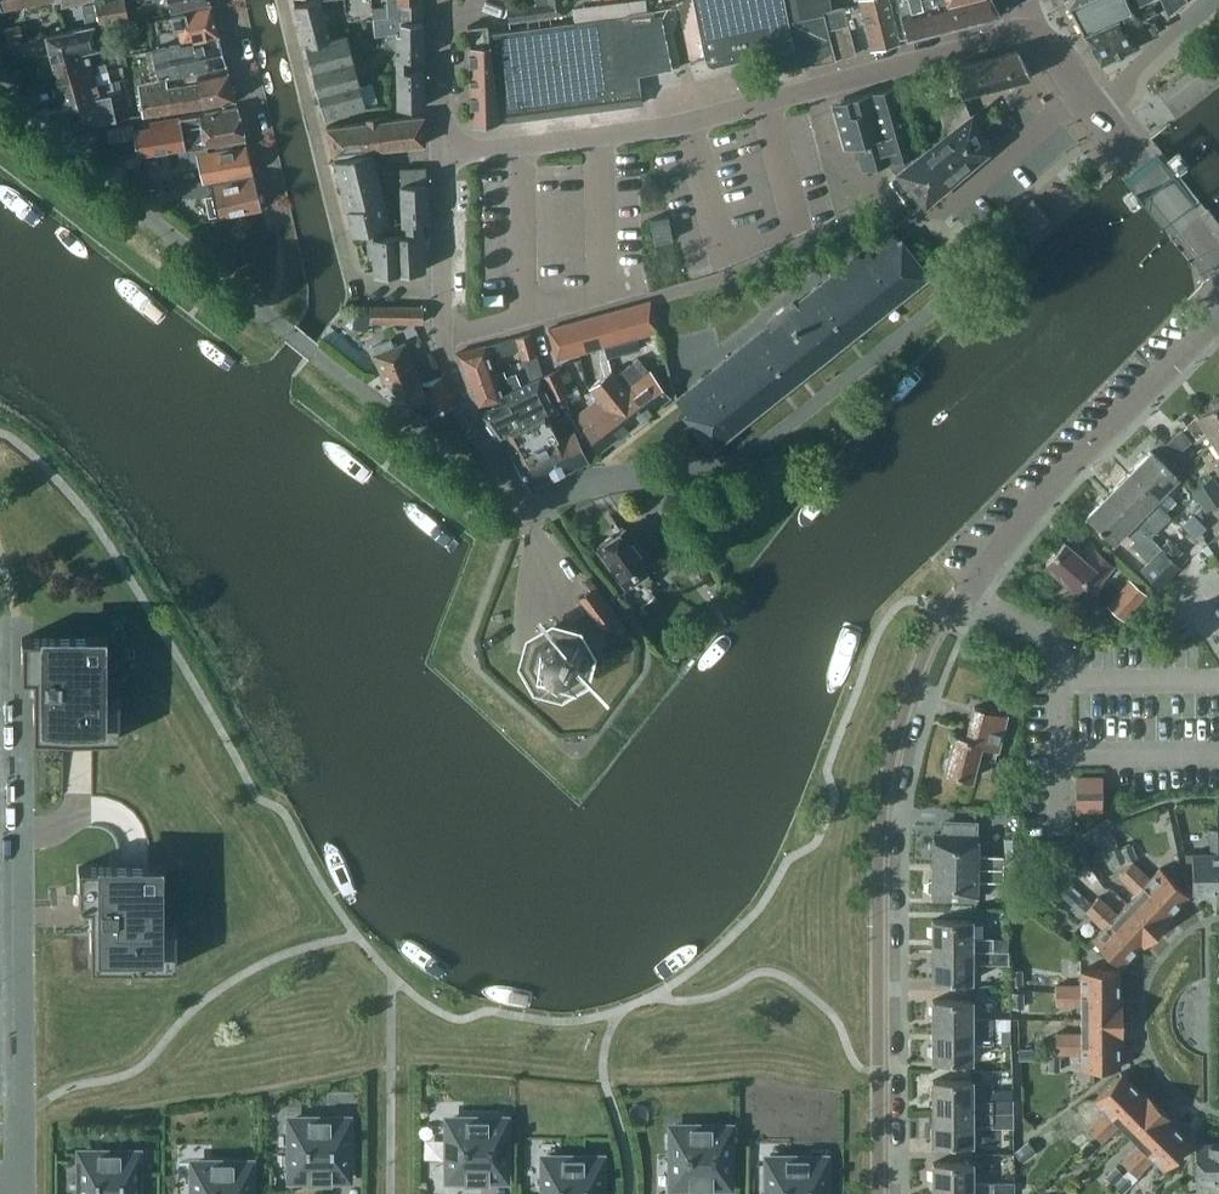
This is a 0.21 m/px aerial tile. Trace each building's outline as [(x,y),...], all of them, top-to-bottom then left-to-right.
[(50,0),(0,0),(0,9),(50,0)] [(94,0),(98,25),(128,21),(128,20),(124,0),(94,0)] [(170,11),(209,1),(209,0),(168,0),(170,11)] [(323,118),(366,107),(346,33),(330,38),(320,0),(307,0),(293,4),(323,118)] [(388,14),(373,16),(375,34),(396,31),(398,31),(400,31),(398,3),(397,0),(386,0),(388,14)] [(536,17),(562,13),(560,0),(534,0),(535,3),(536,17)] [(693,7),(706,59),(707,61),(708,63),(710,64),(712,64),(768,52),(768,55),(771,66),(772,67),(773,68),(775,69),(778,70),(809,62),(809,64),(835,58),(834,54),(830,39),(827,28),(827,26),(824,16),(823,11),(802,16),(788,19),(784,0),(692,0),(693,7)] [(788,19),(802,16),(799,6),(829,0),(784,0),(788,19)] [(799,6),(802,16),(823,11),(824,16),(832,14),(829,0),(799,6)] [(854,3),(859,1),(870,48),(899,41),(888,0),(854,0),(854,3)] [(899,41),(908,39),(1000,15),(991,0),(948,0),(945,1),(945,0),(938,0),(921,4),(920,0),(888,0),(899,41)] [(1145,0),(1077,0),(1068,4),(1067,5),(1081,31),(1130,8),(1129,7),(1145,0)] [(1166,12),(1181,0),(1160,0),(1164,7),(1166,12)] [(86,25),(98,23),(94,1),(81,4),(86,25)] [(400,31),(398,31),(396,31),(396,57),(422,57),(421,2),(398,3),(400,31)] [(518,19),(536,17),(535,3),(506,6),(508,21),(518,19)] [(178,27),(182,42),(218,34),(210,6),(155,18),(157,30),(178,27)] [(1152,31),(1164,25),(1161,21),(1169,17),(1166,12),(1164,7),(1145,18),(1150,27),(1152,31)] [(627,13),(490,32),(502,120),(518,118),(518,119),(520,119),(520,118),(610,106),(610,107),(613,107),(613,106),(641,103),(641,98),(637,65),(654,62),(656,70),(666,68),(655,14),(654,8),(627,13)] [(1117,19),(1084,34),(1100,63),(1138,45),(1133,36),(1150,27),(1145,18),(1136,23),(1122,30),(1117,19)] [(64,22),(66,30),(81,27),(79,19),(64,22)] [(490,32),(489,23),(470,26),(467,26),(470,124),(487,122),(502,120),(490,32)] [(834,54),(835,58),(855,53),(847,23),(827,28),(830,39),(834,54)] [(45,34),(52,58),(88,49),(101,46),(94,24),(81,27),(66,30),(45,34)] [(4,28),(6,40),(23,37),(20,25),(4,28)] [(150,49),(158,79),(164,78),(184,74),(195,71),(226,64),(218,34),(182,42),(150,49)] [(92,65),(88,49),(52,58),(58,80),(94,72),(107,69),(104,63),(92,65)] [(951,67),(960,94),(1031,76),(1017,49),(1010,52),(984,59),(951,67)] [(196,75),(195,71),(184,74),(185,82),(185,83),(198,81),(203,104),(203,106),(235,99),(227,68),(196,75)] [(397,106),(423,106),(422,68),(396,68),(397,106)] [(64,103),(100,95),(97,83),(94,72),(58,80),(64,103)] [(198,81),(185,83),(185,82),(166,85),(164,78),(158,79),(137,84),(142,114),(203,104),(198,81)] [(100,95),(64,103),(70,126),(115,118),(110,94),(114,92),(111,80),(97,83),(100,95)] [(897,84),(841,100),(834,113),(841,137),(854,145),(861,169),(917,153),(897,84)] [(937,107),(945,135),(970,115),(963,99),(937,107)] [(185,148),(188,147),(245,138),(237,105),(179,116),(185,148)] [(423,115),(377,120),(380,148),(424,143),(423,115)] [(912,211),(984,149),(970,115),(945,135),(922,154),(889,179),(912,211)] [(178,149),(185,148),(179,116),(159,119),(160,127),(133,131),(132,131),(132,133),(128,137),(130,150),(135,152),(135,155),(178,149)] [(371,149),(368,121),(326,126),(333,153),(371,149)] [(198,165),(201,180),(207,179),(253,171),(246,144),(245,138),(188,147),(185,148),(178,149),(181,167),(198,165)] [(389,223),(371,149),(334,158),(352,231),(389,223)] [(401,221),(422,220),(428,220),(425,167),(399,168),(401,221)] [(208,185),(207,179),(201,180),(180,183),(182,197),(210,194),(215,219),(230,216),(230,215),(262,208),(254,175),(208,185)] [(650,218),(654,242),(672,239),(668,215),(650,218)] [(402,232),(372,234),(373,271),(424,269),(422,220),(401,221),(402,232)] [(768,322),(770,325),(676,400),(686,413),(685,414),(710,446),(738,424),(788,385),(788,384),(849,335),(849,336),(899,297),(898,296),(926,274),(890,229),(795,305),(792,302),(768,322)] [(650,300),(635,304),(643,334),(657,330),(650,300)] [(636,336),(643,334),(635,304),(621,308),(628,338),(636,336)] [(422,322),(422,306),(391,306),(390,321),(422,322)] [(621,308),(606,312),(614,342),(628,338),(621,308)] [(603,345),(614,342),(606,312),(591,316),(599,346),(603,345)] [(585,350),(599,346),(591,316),(577,320),(585,350)] [(577,320),(562,324),(570,354),(585,350),(577,320)] [(556,358),(570,354),(562,324),(548,328),(556,358)] [(521,358),(536,354),(530,332),(485,345),(455,352),(466,383),(495,376),(493,370),(494,369),(490,357),(518,349),(521,358)] [(614,342),(603,345),(606,358),(640,348),(636,336),(628,338),(614,342)] [(432,414),(452,405),(441,375),(421,384),(404,342),(394,346),(390,337),(370,345),(374,354),(373,355),(383,381),(423,418),(432,414)] [(536,354),(521,358),(528,381),(542,375),(536,354)] [(615,374),(620,381),(646,414),(668,396),(643,363),(638,357),(615,374)] [(506,399),(503,392),(520,384),(515,370),(505,373),(503,367),(494,369),(493,370),(495,376),(466,383),(475,408),(501,401),(506,399)] [(558,367),(542,375),(549,396),(566,389),(558,367)] [(588,387),(597,397),(623,431),(646,414),(620,381),(615,374),(610,369),(588,387)] [(498,442),(503,440),(511,436),(548,417),(556,413),(549,396),(542,375),(528,381),(520,384),(503,392),(506,399),(501,401),(477,411),(498,442)] [(576,385),(566,389),(571,400),(580,397),(576,385)] [(600,448),(623,431),(597,397),(579,410),(577,407),(571,411),(600,448)] [(1213,442),(1218,438),(1218,400),(1195,415),(1186,424),(1196,436),(1205,428),(1213,442)] [(558,437),(545,444),(559,473),(586,460),(597,451),(578,428),(576,429),(569,413),(551,422),(558,437)] [(548,417),(511,436),(503,440),(506,444),(530,487),(559,473),(545,444),(558,437),(551,422),(548,417)] [(1161,446),(1171,457),(1190,440),(1181,429),(1161,446)] [(1150,451),(1128,472),(1154,498),(1176,476),(1150,451)] [(1210,460),(1218,473),(1218,472),(1218,455),(1210,460)] [(1128,472),(1107,493),(1133,519),(1154,498),(1128,472)] [(1190,489),(1204,511),(1218,501),(1218,484),(1212,474),(1190,489)] [(1111,541),(1123,529),(1133,539),(1129,543),(1146,560),(1139,567),(1160,587),(1181,566),(1174,559),(1160,546),(1133,519),(1107,493),(1085,516),(1111,541)] [(1182,523),(1195,536),(1204,527),(1191,514),(1182,523)] [(639,579),(654,568),(622,525),(596,545),(624,584),(636,575),(639,579)] [(1168,538),(1160,546),(1174,559),(1182,551),(1168,538)] [(1093,587),(1112,565),(1094,549),(1085,559),(1065,541),(1045,563),(1075,589),(1084,579),(1093,587)] [(625,624),(589,577),(583,582),(589,589),(577,597),(602,629),(611,622),(616,630),(625,624)] [(1106,604),(1123,619),(1146,594),(1129,578),(1106,604)] [(574,637),(570,634),(570,635),(555,630),(550,630),(550,632),(537,639),(536,638),(533,642),(534,643),(530,658),(528,658),(529,662),(531,662),(538,675),(537,676),(541,679),(542,678),(557,681),(557,683),(561,683),(561,681),(574,673),(576,674),(578,671),(577,670),(581,655),(583,655),(582,651),(581,651),(573,638),(574,637)] [(33,738),(119,738),(119,697),(107,697),(107,637),(21,637),(21,677),(33,678),(33,738)] [(994,760),(1005,715),(973,707),(968,725),(973,726),(970,738),(953,734),(948,754),(944,755),(942,764),(944,768),(943,771),(970,778),(976,755),(994,760)] [(1077,811),(1101,812),(1101,777),(1077,777),(1077,811)] [(933,852),(933,865),(1001,867),(1001,856),(976,856),(976,836),(974,836),(974,823),(947,822),(947,835),(933,835),(933,839),(930,841),(930,849),(933,852)] [(1191,891),(1217,891),(1216,828),(1208,828),(1208,841),(1210,841),(1210,852),(1191,852),(1191,891)] [(1137,856),(1130,842),(1119,847),(1126,861),(1137,856)] [(1107,849),(1114,863),(1123,858),(1117,845),(1107,849)] [(1010,847),(1004,853),(1005,864),(1020,863),(1019,847),(1010,847)] [(1131,861),(1124,868),(1170,911),(1187,893),(1159,867),(1149,878),(1131,861)] [(1001,867),(933,865),(932,881),(928,881),(928,890),(932,892),(932,897),(975,898),(975,879),(1000,880),(1001,867)] [(164,926),(164,866),(78,866),(78,906),(90,906),(90,966),(176,966),(176,926),(164,926)] [(1135,892),(1125,902),(1155,931),(1172,913),(1170,911),(1124,868),(1118,875),(1135,892)] [(1067,883),(1059,892),(1070,902),(1078,894),(1067,883)] [(1138,948),(1155,931),(1125,902),(1115,913),(1097,896),(1091,903),(1136,946),(1138,948)] [(1136,946),(1091,903),(1085,909),(1103,926),(1092,938),(1119,964),(1136,946)] [(1007,949),(1007,938),(975,938),(975,942),(971,942),(971,919),(931,919),(932,949),(991,949),(1007,949)] [(1007,949),(991,949),(932,949),(932,980),(971,979),(971,958),(976,958),(976,961),(1007,961),(1007,949)] [(1021,983),(1021,969),(1009,969),(1010,984),(1021,983)] [(1054,985),(1055,995),(1118,994),(1117,969),(1079,970),(1079,984),(1054,985)] [(1022,1007),(1022,991),(1010,991),(1011,1007),(1022,1007)] [(1079,1003),(1079,1018),(1121,1018),(1120,994),(1118,994),(1055,995),(1055,1004),(1079,1003)] [(932,1000),(932,1030),(991,1030),(991,1018),(975,1019),(975,1022),(971,1022),(971,1000),(932,1000)] [(1055,1043),(1118,1042),(1121,1042),(1121,1018),(1079,1018),(1079,1032),(1055,1033),(1055,1043)] [(1009,1030),(991,1030),(932,1030),(932,1060),(971,1060),(971,1038),(975,1039),(975,1042),(1009,1042),(1009,1030)] [(1118,1066),(1118,1042),(1055,1043),(1055,1052),(1080,1052),(1080,1067),(1118,1066)] [(1017,1047),(1017,1058),(1033,1059),(1033,1047),(1017,1047)] [(1059,1054),(1047,1054),(1047,1069),(1059,1069),(1059,1054)] [(1087,1126),(1093,1132),(1137,1088),(1121,1072),(1093,1098),(1104,1109),(1087,1126)] [(971,1080),(932,1080),(932,1111),(992,1111),(1012,1111),(1012,1101),(992,1101),(992,1099),(992,1092),(986,1092),(985,1081),(971,1081),(971,1080)] [(1118,1123),(1127,1132),(1157,1104),(1140,1086),(1137,1088),(1093,1132),(1100,1140),(1118,1123)] [(1174,1121),(1157,1104),(1127,1132),(1138,1143),(1120,1160),(1127,1167),(1172,1123),(1174,1121)] [(992,1111),(932,1111),(932,1143),(971,1143),(971,1120),(975,1120),(975,1124),(992,1124),(992,1126),(1012,1126),(1012,1111),(992,1111)] [(291,1177),(308,1177),(308,1180),(330,1180),(330,1177),(347,1177),(347,1118),(291,1118),(291,1177)] [(448,1177),(465,1177),(465,1180),(487,1180),(487,1177),(504,1177),(504,1119),(449,1118),(448,1177)] [(1189,1140),(1172,1123),(1127,1167),(1134,1174),(1152,1157),(1162,1167),(1189,1140)] [(689,1187),(689,1190),(711,1190),(711,1187),(728,1187),(728,1128),(672,1128),(672,1187),(689,1187)] [(1078,1149),(1088,1138),(1080,1131),(1070,1142),(1078,1149)] [(1088,1138),(1078,1149),(1086,1157),(1096,1146),(1088,1138)] [(1027,1140),(1013,1150),(1021,1161),(1035,1151),(1027,1140)] [(1195,1142),(1195,1180),(1210,1180),(1210,1189),(1210,1193),(1218,1193),(1218,1142),(1195,1142)] [(137,1152),(81,1152),(81,1193),(137,1193),(137,1152)] [(600,1157),(544,1157),(544,1193),(600,1193),(600,1157)] [(768,1193),(824,1193),(824,1157),(768,1157),(768,1193)] [(250,1162),(194,1162),(194,1193),(250,1193),(250,1162)] [(933,1193),(1004,1193),(1013,1193),(1012,1181),(992,1181),(975,1181),(975,1185),(971,1186),(971,1162),(932,1162),(933,1189),(933,1193)] [(1112,1183),(1122,1173),(1114,1165),(1104,1175),(1112,1183)] [(1131,1182),(1123,1174),(1112,1185),(1120,1193),(1131,1182)] [(1013,1193),(1027,1193),(1033,1188),(1025,1181),(1012,1181),(1013,1193)]
